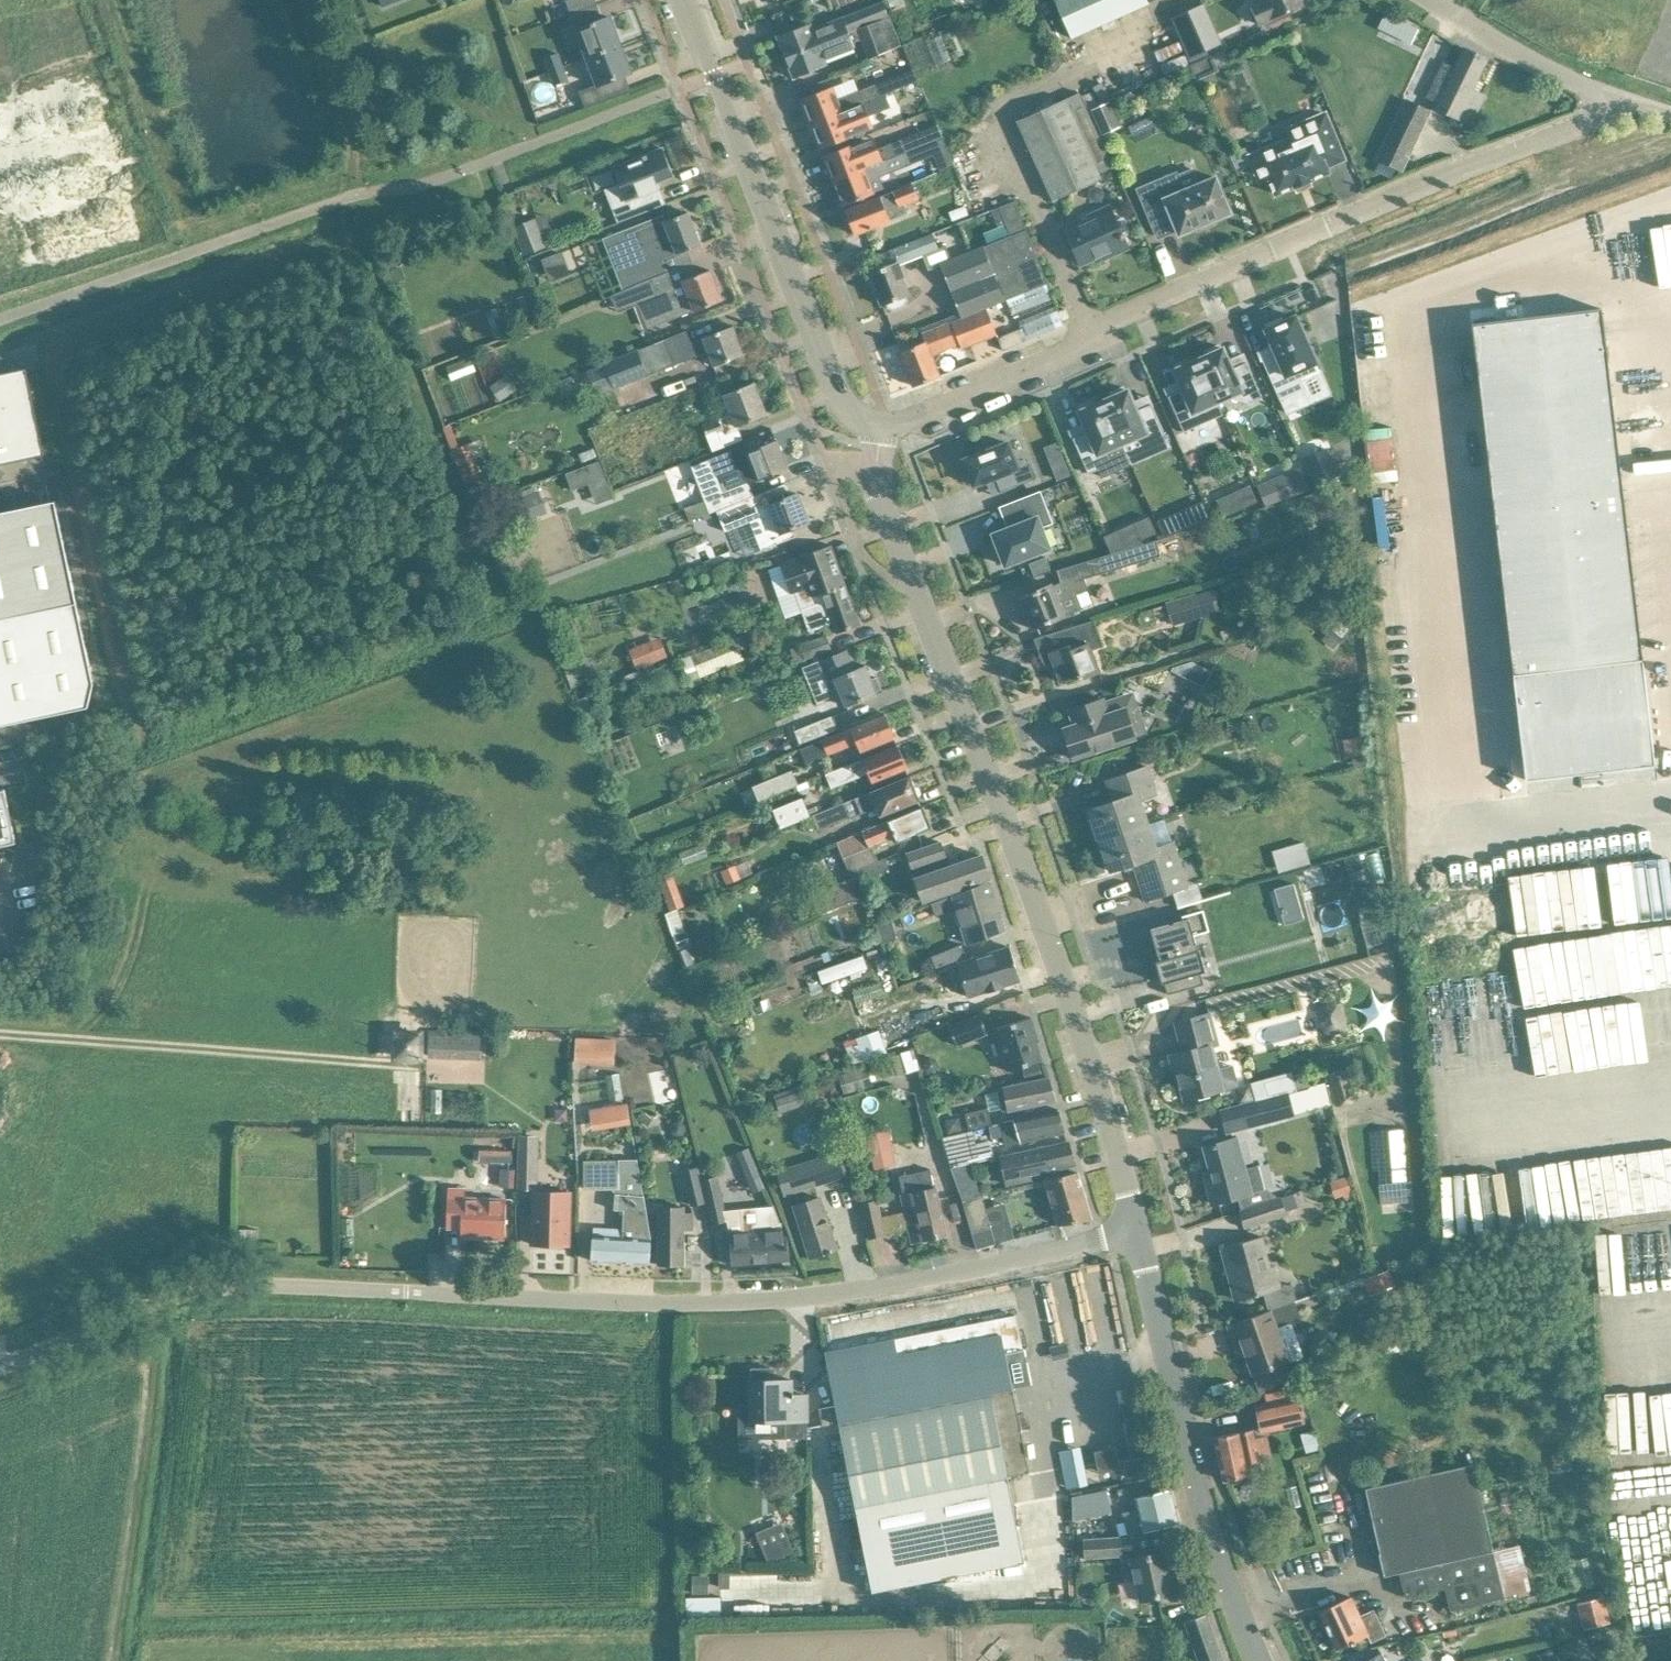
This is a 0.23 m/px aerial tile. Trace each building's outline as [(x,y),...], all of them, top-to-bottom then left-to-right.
[(570,14),(597,3),(595,0),(565,0),(570,14)] [(1147,0),(1053,0),(1070,38),(1148,3),(1147,0)] [(1306,3),(1305,0),(1261,0),(1261,1),(1251,6),(1259,24),(1306,3)] [(785,57),(888,16),(882,1),(814,28),(812,23),(777,36),(785,57)] [(587,57),(620,44),(610,17),(603,19),(597,3),(570,14),(587,57)] [(1221,43),(1203,3),(1172,17),(1190,57),(1221,43)] [(888,16),(785,57),(794,78),(829,65),(826,58),(855,47),(854,43),(863,40),(870,57),(901,45),(890,16),(888,17),(888,16)] [(1407,27),(1397,48),(1407,52),(1417,32),(1407,27)] [(620,44),(587,57),(598,84),(579,91),(585,107),(631,90),(625,75),(631,73),(620,44)] [(1464,48),(1454,68),(1443,63),(1427,97),(1438,103),(1436,107),(1471,124),(1484,96),(1472,90),(1487,59),(1464,48)] [(1154,74),(1180,63),(1175,53),(1150,63),(1154,74)] [(549,72),(562,67),(557,54),(544,59),(549,72)] [(1220,71),(1213,55),(1191,65),(1198,81),(1220,71)] [(1290,55),(1278,60),(1283,73),(1295,68),(1290,55)] [(562,67),(549,72),(554,85),(567,80),(562,67)] [(1161,86),(1184,78),(1181,68),(1157,76),(1161,86)] [(812,124),(884,95),(918,81),(913,69),(838,99),(834,86),(802,99),(812,124)] [(1115,173),(1079,93),(1017,121),(1053,201),(1115,173)] [(884,95),(812,124),(821,149),(854,136),(848,121),(888,106),(884,95)] [(1377,160),(1380,161),(1376,171),(1392,178),(1396,169),(1401,171),(1429,111),(1405,100),(1377,160)] [(1269,178),(1276,194),(1295,186),(1295,187),(1310,181),(1310,180),(1329,172),(1326,167),(1344,159),(1325,114),(1288,129),(1295,148),(1279,154),(1275,145),(1249,156),(1260,182),(1269,178)] [(937,126),(902,139),(907,153),(923,146),(942,139),(937,126)] [(845,147),(824,155),(834,181),(896,157),(907,153),(902,139),(871,151),(867,141),(856,145),(855,143),(845,147)] [(923,146),(907,153),(911,163),(927,156),(923,146)] [(673,175),(663,148),(614,168),(620,184),(606,190),(618,222),(666,203),(666,202),(665,203),(659,188),(660,187),(659,186),(656,187),(655,183),(673,175)] [(907,153),(896,157),(834,181),(844,206),(876,193),(870,179),(911,164),(911,163),(907,153)] [(1231,213),(1216,177),(1183,191),(1176,174),(1139,189),(1158,237),(1177,229),(1179,234),(1231,213)] [(866,202),(845,210),(855,234),(875,227),(910,213),(906,203),(919,198),(913,184),(866,202)] [(962,318),(986,308),(1048,284),(1015,202),(999,208),(1011,237),(940,265),(962,318)] [(1108,206),(1110,211),(1081,224),(1079,219),(1064,226),(1081,265),(1109,252),(1111,256),(1129,248),(1110,206),(1108,206)] [(663,215),(603,238),(617,275),(661,258),(676,252),(677,254),(680,253),(700,245),(700,243),(702,239),(699,232),(695,230),(688,212),(667,220),(665,221),(663,215)] [(540,231),(513,239),(524,271),(550,262),(540,231)] [(883,305),(883,304),(887,303),(889,308),(894,310),(905,305),(907,300),(906,296),(911,294),(904,276),(906,275),(901,262),(939,248),(934,234),(890,251),(894,263),(870,272),(869,272),(882,306),(883,305)] [(1159,285),(1170,282),(1163,258),(1152,261),(1159,285)] [(612,296),(668,274),(662,259),(630,271),(635,285),(611,295),(612,296)] [(668,274),(612,296),(616,307),(654,292),(666,322),(722,300),(710,270),(672,285),(668,274)] [(600,306),(599,319),(622,321),(623,308),(600,306)] [(1602,307),(1471,322),(1525,781),(1655,765),(1602,307)] [(986,308),(962,318),(922,334),(925,343),(900,352),(913,386),(939,376),(932,356),(945,351),(945,350),(960,344),(962,349),(997,335),(986,308)] [(1266,329),(1276,353),(1262,359),(1280,401),(1306,389),(1301,379),(1319,371),(1315,363),(1295,316),(1283,322),(1281,318),(1266,324),(1268,328),(1266,329)] [(614,390),(642,380),(709,353),(714,366),(743,355),(732,326),(691,342),(687,331),(604,364),(614,390)] [(1003,350),(1022,342),(1018,330),(998,338),(1003,350)] [(1208,355),(1199,359),(1217,402),(1229,397),(1248,404),(1262,397),(1247,362),(1232,369),(1223,348),(1221,349),(1219,345),(1206,351),(1208,355)] [(1217,402),(1199,359),(1189,363),(1188,359),(1175,364),(1177,368),(1174,370),(1183,390),(1168,397),(1184,432),(1222,415),(1217,402)] [(27,368),(0,374),(0,463),(45,454),(27,368)] [(754,382),(734,390),(724,394),(732,414),(703,425),(713,451),(743,439),(737,426),(767,415),(754,382)] [(496,413),(515,401),(506,387),(487,400),(496,413)] [(1113,397),(1103,401),(1122,444),(1131,464),(1170,447),(1167,439),(1151,404),(1137,410),(1128,390),(1125,391),(1123,387),(1111,393),(1113,397)] [(572,389),(556,393),(559,407),(575,403),(572,389)] [(1088,432),(1073,438),(1089,474),(1098,470),(1102,477),(1131,464),(1122,444),(1103,401),(1094,405),(1092,401),(1080,406),(1081,410),(1079,411),(1088,432)] [(709,459),(691,466),(709,512),(716,509),(717,511),(751,497),(751,495),(747,485),(758,480),(767,477),(788,469),(776,440),(747,451),(744,444),(724,452),(709,458),(709,459)] [(476,441),(455,449),(468,482),(481,477),(474,457),(481,455),(476,441)] [(1031,464),(1013,456),(1008,443),(999,446),(997,442),(985,447),(987,451),(964,459),(968,469),(964,471),(969,484),(973,482),(974,485),(995,477),(1001,492),(1037,478),(1031,464)] [(1327,447),(1303,458),(1315,485),(1339,475),(1327,447)] [(600,462),(567,474),(572,489),(605,478),(600,462)] [(1067,464),(1054,469),(1058,480),(1071,475),(1067,464)] [(1293,483),(1281,489),(1286,500),(1311,489),(1306,478),(1300,466),(1288,472),(1293,483)] [(751,497),(717,511),(725,531),(750,521),(762,550),(769,547),(795,537),(792,529),(808,522),(797,493),(790,496),(785,484),(765,492),(751,497)] [(1250,484),(1230,494),(1238,511),(1258,502),(1250,484)] [(1052,522),(1040,492),(1000,507),(1008,528),(993,534),(996,540),(992,542),(997,555),(1001,554),(1005,565),(1049,548),(1041,527),(1052,522)] [(76,602),(55,501),(0,512),(0,619),(76,602)] [(1202,501),(1176,513),(1184,530),(1212,522),(1202,501)] [(1135,523),(1104,536),(1112,555),(1145,546),(1135,523)] [(1085,578),(1159,556),(1155,543),(1145,546),(1112,555),(1056,571),(1060,583),(1052,586),(1051,585),(1020,597),(1032,628),(1082,608),(1077,594),(1089,590),(1085,578)] [(828,590),(845,584),(831,545),(780,563),(791,594),(794,592),(801,611),(804,609),(831,599),(828,590)] [(1046,557),(1030,564),(1034,575),(1050,569),(1046,557)] [(804,609),(801,611),(808,630),(834,621),(838,632),(859,624),(845,584),(828,590),(831,599),(804,609)] [(1168,611),(1173,626),(1220,612),(1213,588),(1165,603),(1166,605),(1153,609),(1155,615),(1168,611)] [(76,602),(0,619),(0,726),(98,705),(76,602)] [(1103,646),(1093,620),(1034,639),(1043,662),(1045,661),(1046,663),(1051,665),(1054,664),(1061,682),(1078,675),(1079,680),(1100,672),(1091,651),(1103,646)] [(738,637),(718,645),(694,655),(702,675),(744,659),(739,646),(765,636),(762,628),(738,637)] [(807,658),(832,649),(827,635),(802,644),(807,658)] [(667,656),(660,637),(628,649),(636,668),(667,656)] [(847,649),(802,668),(817,702),(841,692),(847,706),(857,702),(877,694),(876,691),(881,689),(876,677),(871,679),(866,665),(864,666),(855,669),(847,649)] [(1204,687),(1212,672),(1192,661),(1174,667),(1172,671),(1204,687)] [(1105,702),(1104,699),(1069,710),(1073,725),(1063,728),(1074,759),(1148,734),(1134,692),(1105,702)] [(823,739),(799,749),(804,762),(828,752),(856,741),(860,751),(875,746),(895,738),(886,714),(865,722),(823,739)] [(801,742),(837,727),(831,715),(795,730),(801,742)] [(1038,750),(1058,749),(1057,721),(1038,721),(1038,750)] [(898,745),(877,753),(837,769),(837,770),(826,775),(831,787),(869,772),(872,782),(907,768),(898,745)] [(1362,746),(1336,754),(1342,774),(1368,765),(1362,746)] [(1100,840),(1149,823),(1141,799),(1158,794),(1148,766),(1127,774),(1106,780),(1113,801),(1089,809),(1100,840)] [(769,796),(800,783),(795,769),(763,782),(769,796)] [(920,800),(910,775),(812,815),(817,827),(818,826),(819,830),(850,818),(876,808),(880,816),(920,800)] [(800,783),(799,784),(797,784),(801,794),(804,797),(808,796),(810,794),(811,790),(807,780),(800,783)] [(0,790),(0,846),(17,843),(5,789),(0,790)] [(772,809),(779,827),(809,816),(802,798),(772,809)] [(922,806),(902,814),(836,840),(842,855),(868,845),(869,846),(894,836),(896,841),(931,827),(922,806)] [(1149,823),(1100,840),(1110,871),(1133,863),(1146,901),(1174,892),(1178,906),(1200,898),(1195,884),(1188,887),(1173,842),(1157,847),(1149,823)] [(1304,841),(1280,848),(1286,870),(1310,863),(1304,841)] [(940,842),(919,849),(907,853),(923,901),(989,878),(981,855),(947,868),(944,858),(946,858),(940,842)] [(884,858),(859,869),(863,879),(889,869),(884,858)] [(672,873),(659,878),(671,911),(677,908),(684,906),(672,873)] [(859,875),(811,894),(819,914),(867,895),(859,875)] [(990,880),(932,902),(936,915),(972,902),(978,919),(962,926),(968,943),(1005,929),(990,880)] [(671,911),(663,914),(677,952),(678,951),(688,947),(691,946),(677,908),(671,911)] [(1209,931),(1203,910),(1182,916),(1183,920),(1151,929),(1163,973),(1162,973),(1168,994),(1204,984),(1201,972),(1205,971),(1199,949),(1198,950),(1194,935),(1209,931)] [(890,919),(886,920),(876,923),(883,944),(897,939),(890,919)] [(33,921),(16,925),(18,938),(35,934),(33,921)] [(938,971),(963,961),(968,959),(963,944),(932,956),(938,971)] [(1011,948),(958,965),(969,997),(1020,979),(1011,948)] [(865,954),(818,973),(833,1009),(880,991),(865,954)] [(1347,1031),(1340,1000),(1323,1005),(1320,1007),(1319,1010),(1318,1014),(1319,1021),(1320,1027),(1322,1031),(1325,1033),(1327,1035),(1330,1035),(1347,1031)] [(1197,1017),(1176,1023),(1183,1051),(1177,1053),(1181,1068),(1176,1069),(1185,1099),(1206,1093),(1240,1084),(1235,1064),(1217,1069),(1211,1047),(1218,1045),(1209,1014),(1197,1017)] [(979,1015),(948,1028),(956,1045),(986,1032),(979,1015)] [(1036,1032),(1031,1017),(995,1028),(1008,1071),(1042,1061),(1034,1033),(1036,1032)] [(481,1060),(482,1032),(430,1029),(428,1058),(481,1060)] [(855,1063),(886,1051),(878,1030),(847,1042),(855,1063)] [(575,1063),(614,1064),(616,1039),(576,1037),(575,1063)] [(914,1047),(894,1054),(900,1075),(920,1069),(914,1047)] [(867,1065),(837,1073),(844,1093),(873,1084),(867,1065)] [(1352,1103),(1344,1069),(1325,1074),(1334,1107),(1352,1103)] [(1055,1100),(1049,1078),(1024,1083),(995,1088),(1001,1111),(1033,1104),(1055,1100)] [(1274,1078),(1252,1084),(1257,1101),(1279,1095),(1274,1078)] [(775,1099),(780,1112),(805,1104),(800,1091),(775,1099)] [(1257,1101),(1221,1111),(1227,1134),(1296,1115),(1289,1092),(1279,1095),(1257,1101)] [(575,1113),(588,1114),(589,1093),(576,1093),(575,1113)] [(628,1104),(619,1105),(622,1126),(631,1125),(628,1104)] [(987,1108),(966,1113),(969,1129),(991,1124),(987,1108)] [(1066,1132),(1059,1109),(1036,1114),(1001,1121),(1005,1135),(1018,1132),(1021,1141),(1066,1132)] [(642,1111),(637,1117),(646,1124),(651,1117),(642,1111)] [(673,1123),(670,1128),(672,1134),(678,1136),(682,1135),(685,1130),(684,1125),(679,1121),(673,1123)] [(1338,1132),(1342,1144),(1357,1140),(1353,1128),(1338,1132)] [(892,1149),(888,1131),(865,1136),(870,1154),(892,1149)] [(520,1139),(519,1167),(537,1167),(537,1140),(520,1139)] [(1005,1139),(972,1148),(965,1150),(966,1154),(950,1158),(952,1166),(968,1162),(969,1164),(973,1163),(1009,1153),(1005,1139)] [(1239,1211),(1279,1198),(1265,1189),(1258,1165),(1243,1169),(1234,1139),(1205,1147),(1214,1182),(1207,1184),(1212,1203),(1235,1197),(1239,1211)] [(1074,1163),(1068,1142),(1000,1157),(1009,1189),(1025,1185),(1023,1175),(1074,1163)] [(766,1189),(749,1148),(736,1153),(754,1194),(766,1189)] [(841,1151),(788,1167),(796,1193),(849,1176),(841,1151)] [(635,1160),(584,1160),(584,1189),(615,1189),(614,1209),(623,1210),(622,1231),(593,1230),(592,1261),(649,1264),(650,1242),(635,1160)] [(954,1168),(958,1183),(976,1179),(973,1164),(954,1168)] [(705,1202),(697,1167),(682,1170),(691,1206),(705,1202)] [(947,1235),(936,1187),(934,1187),(930,1169),(899,1176),(903,1194),(901,1195),(905,1213),(881,1219),(884,1235),(909,1229),(912,1243),(947,1235)] [(1091,1218),(1078,1173),(1045,1180),(1058,1224),(1091,1218)] [(727,1221),(717,1176),(702,1180),(712,1225),(727,1221)] [(1346,1178),(1330,1183),(1335,1198),(1343,1196),(1345,1200),(1353,1197),(1346,1178)] [(449,1189),(448,1206),(447,1228),(461,1229),(461,1237),(505,1239),(506,1199),(464,1198),(464,1189),(449,1189)] [(533,1191),(532,1244),(569,1245),(570,1192),(533,1191)] [(1293,1193),(1279,1198),(1239,1211),(1245,1227),(1284,1214),(1283,1212),(1297,1207),(1293,1193)] [(971,1232),(990,1226),(980,1195),(962,1201),(971,1232)] [(837,1248),(830,1227),(821,1197),(794,1206),(810,1257),(837,1248)] [(884,1235),(881,1219),(877,1200),(862,1204),(869,1238),(884,1235)] [(743,1232),(730,1233),(732,1264),(789,1259),(787,1236),(783,1236),(782,1222),(780,1222),(774,1206),(741,1209),(743,1232)] [(693,1229),(693,1214),(684,1214),(684,1207),(659,1207),(658,1242),(658,1264),(684,1265),(684,1229),(693,1229)] [(1260,1236),(1245,1240),(1224,1246),(1238,1300),(1280,1288),(1275,1269),(1269,1270),(1260,1236)] [(1363,1279),(1369,1296),(1394,1286),(1386,1269),(1363,1279)] [(1289,1361),(1277,1327),(1271,1310),(1248,1318),(1227,1325),(1233,1343),(1241,1340),(1253,1373),(1252,1373),(1259,1394),(1294,1374),(1289,1361)] [(825,1351),(835,1405),(839,1423),(855,1506),(864,1549),(1016,1519),(1007,1476),(1028,1472),(1005,1354),(1023,1350),(1016,1315),(826,1352),(826,1351),(825,1351)] [(751,1368),(751,1390),(752,1421),(786,1421),(786,1438),(807,1438),(807,1395),(793,1395),(793,1391),(792,1391),(791,1380),(771,1380),(771,1368),(751,1368)] [(1260,1431),(1286,1425),(1304,1422),(1298,1396),(1254,1406),(1260,1431)] [(1134,1402),(1121,1403),(1123,1422),(1136,1421),(1134,1402)] [(823,1426),(839,1423),(835,1405),(819,1409),(823,1426)] [(1237,1432),(1215,1437),(1224,1481),(1228,1480),(1231,1479),(1246,1476),(1252,1481),(1257,1480),(1261,1473),(1258,1455),(1270,1453),(1266,1434),(1254,1436),(1252,1429),(1237,1432)] [(1127,1464),(1144,1460),(1138,1436),(1121,1440),(1127,1464)] [(1061,1484),(1087,1478),(1089,1489),(1103,1485),(1096,1457),(1057,1466),(1061,1484)] [(1495,1550),(1493,1539),(1476,1463),(1369,1487),(1383,1552),(1379,1553),(1384,1576),(1399,1572),(1405,1597),(1445,1588),(1450,1610),(1471,1605),(1530,1592),(1519,1545),(1495,1550)] [(1136,1508),(1122,1512),(1128,1535),(1142,1531),(1143,1532),(1158,1528),(1179,1522),(1171,1488),(1161,1490),(1149,1493),(1134,1497),(1136,1508)] [(1107,1489),(1072,1496),(1073,1520),(1112,1513),(1107,1489)] [(791,1551),(783,1530),(761,1538),(770,1560),(791,1551)] [(1086,1557),(1121,1555),(1120,1537),(1085,1539),(1086,1557)] [(1165,1551),(1144,1555),(1121,1560),(1125,1579),(1135,1577),(1140,1600),(1178,1591),(1173,1567),(1169,1568),(1165,1551)] [(1025,1598),(1025,1585),(997,1585),(998,1598),(1025,1598)] [(1351,1597),(1320,1611),(1337,1648),(1351,1642),(1352,1644),(1356,1642),(1355,1640),(1367,1634),(1371,1642),(1386,1636),(1374,1609),(1360,1615),(1351,1597)] [(1577,1603),(1584,1630),(1610,1623),(1604,1597),(1577,1603)] [(1206,1613),(1184,1621),(1198,1660),(1223,1660),(1206,1613)] [(1381,1652),(1366,1660),(1386,1660),(1381,1652)]
